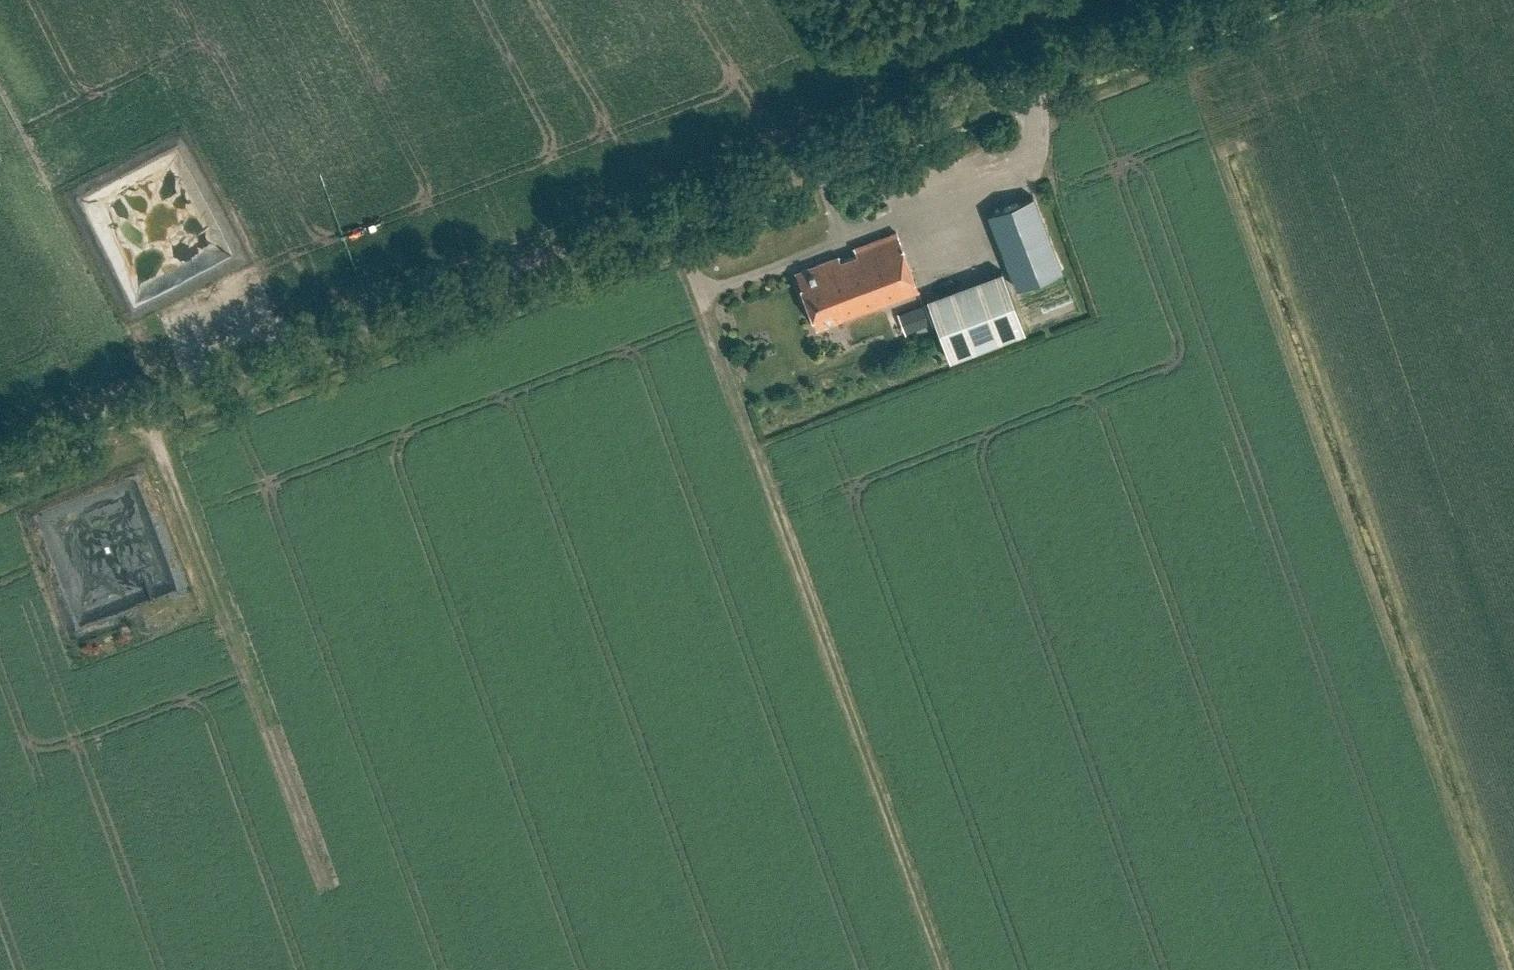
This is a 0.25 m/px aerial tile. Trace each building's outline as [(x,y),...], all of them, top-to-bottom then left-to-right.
[(987,214),(1016,288),(1063,270),(1034,196),(987,214)] [(841,257),(796,273),(816,328),(919,292),(898,234),(857,249),(859,256),(843,263),(841,257)] [(948,357),(1025,335),(1007,271),(929,293),(948,357)] [(905,332),(926,325),(919,305),(898,313),(905,332)]
